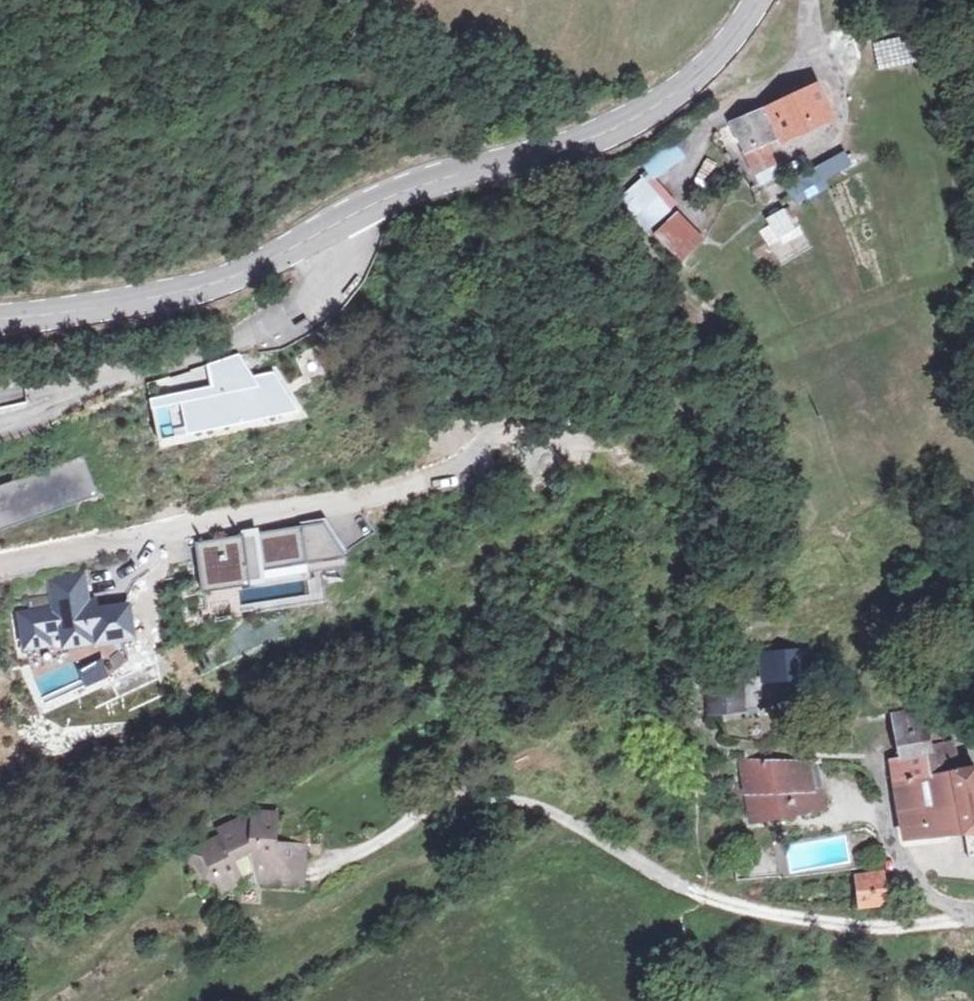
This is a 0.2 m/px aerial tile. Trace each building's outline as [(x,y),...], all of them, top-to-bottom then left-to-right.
[(873,42),(877,70),(913,65),(909,37),(873,42)] [(817,79),(765,100),(777,130),(829,108),(817,79)] [(777,130),(765,100),(737,114),(748,140),(742,143),(757,169),(776,161),(765,135),(777,130)] [(621,198),(646,237),(682,213),(660,179),(689,161),(679,146),(645,168),(651,178),(621,198)] [(845,146),(809,165),(817,178),(851,157),(845,146)] [(781,234),(797,223),(784,202),(767,213),(781,234)] [(656,240),(687,269),(711,243),(681,214),(656,240)] [(222,392),(156,407),(171,450),(309,423),(288,374),(262,381),(249,362),(215,369),(222,392)] [(86,459),(0,486),(0,538),(104,501),(86,459)] [(329,522),(201,548),(210,599),(353,566),(329,522)] [(88,573),(51,579),(54,608),(19,614),(30,660),(146,646),(141,611),(106,614),(105,602),(97,604),(88,573)] [(769,690),(768,681),(786,680),(789,706),(821,704),(819,674),(810,673),(810,655),(761,655),(759,675),(739,676),(739,679),(711,679),(713,714),(759,714),(757,688),(769,690)] [(952,777),(946,749),(927,752),(922,719),(896,722),(901,763),(891,764),(905,841),(965,838),(968,865),(973,864),(973,773),(952,777)] [(973,755),(973,739),(966,741),(970,756),(973,755)] [(805,764),(749,763),(742,763),(749,821),(819,810),(816,786),(808,788),(805,764)] [(282,881),(287,839),(276,838),(279,810),(254,807),(253,813),(246,813),(221,824),(224,832),(187,846),(193,862),(208,857),(222,887),(249,875),(253,881),(260,878),(282,881)] [(305,841),(287,839),(282,881),(300,884),(305,841)] [(879,879),(855,879),(856,897),(880,895),(879,879)]
